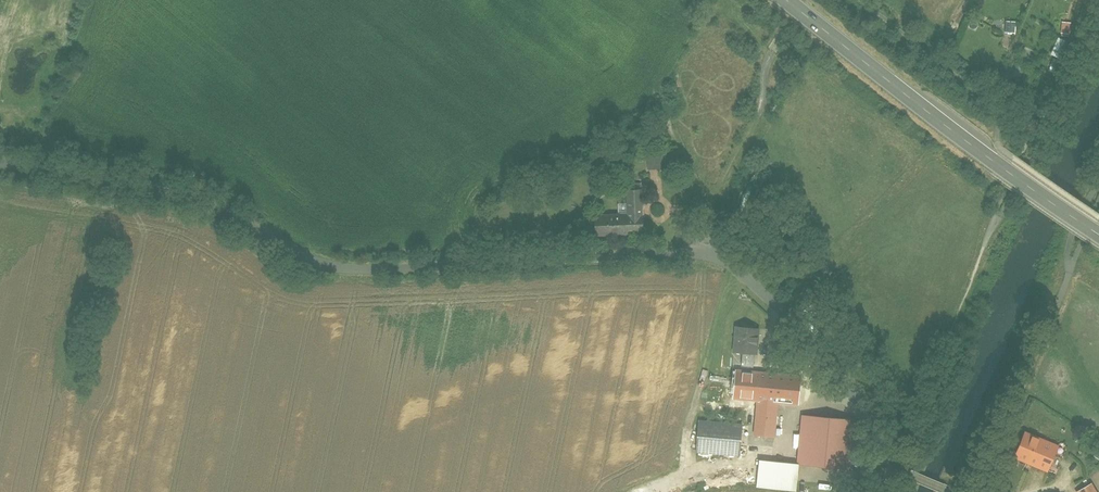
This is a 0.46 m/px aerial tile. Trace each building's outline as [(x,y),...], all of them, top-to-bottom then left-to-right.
[(1003,32),(1013,32),(1014,21),(1004,21),(1003,32)] [(1060,22),(1059,33),(1068,34),(1068,22),(1060,22)] [(1052,58),(1060,61),(1068,44),(1060,40),(1052,58)] [(595,220),(596,233),(645,231),(643,192),(631,192),(632,218),(595,220)] [(797,401),(799,374),(758,373),(760,329),(738,329),(737,352),(746,352),(745,372),(739,372),(738,399),(761,400),(760,434),(775,434),(777,400),(797,401)] [(917,381),(911,388),(918,393),(924,387),(917,381)] [(808,417),(803,468),(864,475),(867,453),(852,452),(855,422),(808,417)] [(742,425),(702,423),(701,449),(741,450),(742,425)] [(1013,460),(1049,475),(1060,449),(1024,434),(1013,460)] [(800,465),(761,462),(759,485),(799,488),(800,465)] [(1069,491),(1097,491),(1087,478),(1069,491)]
